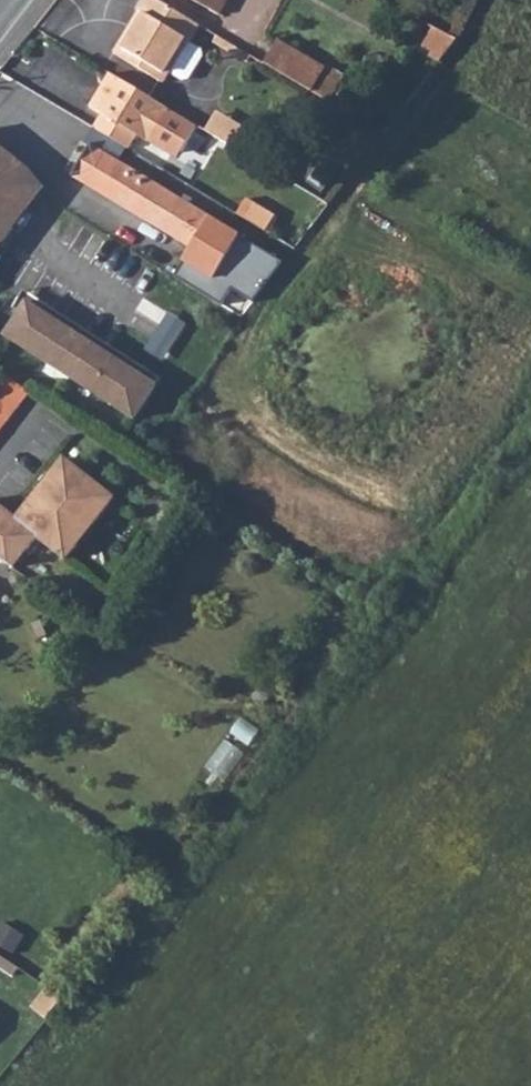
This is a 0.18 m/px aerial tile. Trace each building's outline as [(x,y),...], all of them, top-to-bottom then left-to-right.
[(163,84),(170,71),(166,68),(183,41),(188,43),(199,25),(158,0),(145,0),(138,11),(147,18),(122,59),(163,84)] [(220,16),(228,0),(210,0),(206,8),(220,16)] [(113,53),(122,59),(147,18),(138,11),(113,53)] [(268,65),(352,110),(366,84),(283,38),(268,65)] [(170,71),(178,75),(186,72),(195,56),(192,46),(188,43),(183,41),(166,68),(170,71)] [(94,128),(130,149),(138,135),(172,155),(183,152),(198,126),(111,74),(91,107),(102,114),(94,128)] [(72,176),(193,251),(202,234),(222,247),(231,232),(91,145),(72,176)] [(41,187),(25,166),(0,146),(0,243),(41,187)] [(249,200),(239,215),(268,233),(277,217),(249,200)] [(194,290),(221,307),(237,279),(210,263),(199,281),(194,290)] [(27,302),(157,384),(161,377),(32,295),(27,302)] [(27,302),(6,335),(135,418),(157,384),(27,302)] [(5,375),(4,376),(0,381),(0,431),(31,391),(5,375)] [(6,565),(21,548),(26,552),(36,538),(65,561),(77,545),(72,541),(87,522),(92,526),(114,499),(64,460),(16,520),(0,508),(0,561),(6,565)] [(21,548),(6,565),(12,569),(26,552),(21,548)]
